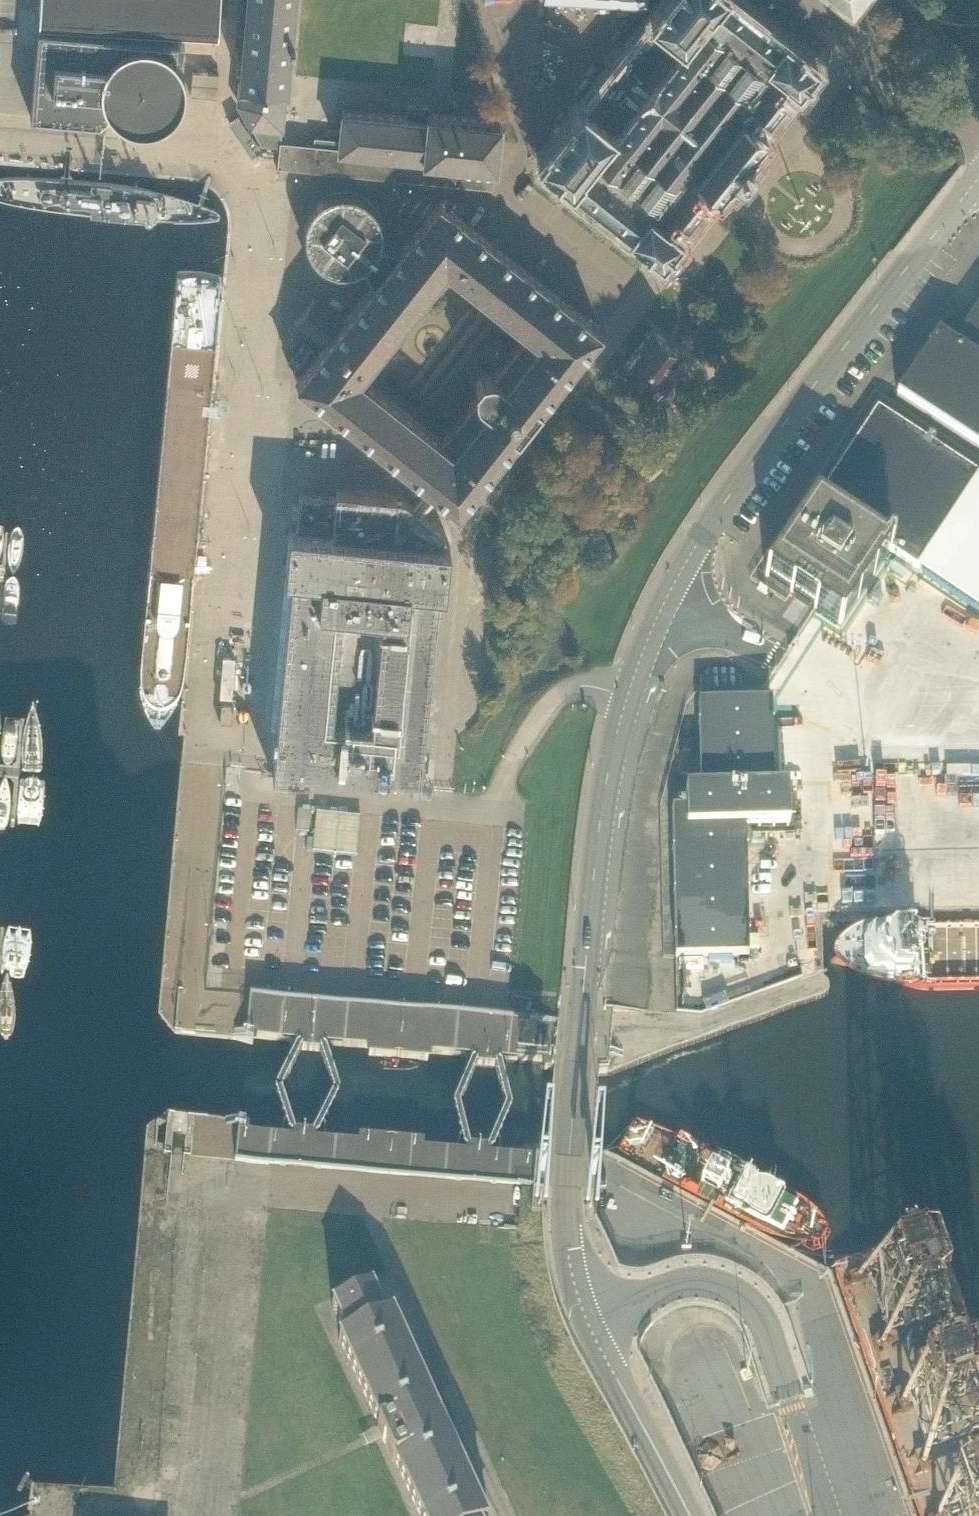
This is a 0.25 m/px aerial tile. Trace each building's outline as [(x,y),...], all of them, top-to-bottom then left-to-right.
[(220,0),(41,0),(40,22),(192,31),(218,33),(219,15),(220,0)] [(281,138),(284,103),(284,100),(287,63),(290,36),(294,37),(295,22),(291,22),(293,0),(248,0),(247,17),(240,98),(261,138),(263,139),(263,138),(281,140),(281,138)] [(735,163),(742,154),(744,152),(749,146),(753,141),(752,140),(762,128),(764,125),(761,123),(759,121),(794,78),(797,80),(799,78),(799,77),(813,59),(814,59),(816,56),(813,54),(786,32),(784,30),(783,30),(746,0),(662,0),(655,9),(654,9),(653,11),(652,12),(651,13),(654,15),(625,51),(624,51),(619,57),(614,64),(614,65),(585,101),(582,98),(582,99),(581,100),(579,102),(577,104),(542,149),(541,149),(539,153),(541,155),(541,154),(542,155),(560,170),(569,177),(572,179),(574,181),(578,184),(581,187),(622,219),(625,222),(627,224),(628,225),(630,226),(657,247),(657,248),(660,250),(662,248),(662,247),(676,229),(677,229),(679,226),(676,224),(711,181),(713,183),(716,185),(717,183),(718,182),(728,169),(729,170),(735,163)] [(578,97),(581,100),(582,99),(582,98),(585,101),(614,65),(614,64),(619,57),(624,51),(625,51),(654,15),(651,13),(652,12),(648,9),(620,44),(613,53),(606,62),(578,97)] [(157,124),(164,122),(168,119),(175,114),(180,109),(182,106),(184,102),(186,97),(189,89),(188,81),(188,73),(187,69),(185,64),(181,56),(187,51),(188,37),(137,33),(39,24),(34,113),(108,120),(109,115),(113,111),(122,118),(132,122),(146,124),(157,124)] [(191,92),(217,94),(219,70),(193,68),(191,92)] [(893,83),(888,89),(893,92),(896,95),(901,90),(897,87),(893,83)] [(316,133),(315,141),(339,143),(497,158),(498,149),(504,150),(506,133),(507,116),(492,115),(430,108),(430,101),(408,99),(407,113),(343,106),(340,136),(316,133)] [(281,138),(281,140),(278,162),(279,162),(492,183),(493,166),(497,161),(497,160),(497,158),(339,143),(315,141),(294,139),(295,128),(295,127),(283,126),(282,138),(281,138)] [(742,154),(735,163),(743,169),(750,161),(757,152),(749,146),(744,152),(742,154)] [(217,202),(202,197),(153,187),(130,182),(107,180),(61,177),(14,176),(0,177),(0,178),(0,198),(11,201),(55,210),(104,216),(150,217),(181,215),(216,210),(219,208),(219,204),(217,202)] [(364,265),(374,281),(401,246),(383,241),(384,234),(384,226),(382,219),(379,211),(375,205),(370,200),(364,195),(356,192),(349,191),(341,191),(334,192),(327,195),(320,199),(315,204),(310,210),(307,217),(305,225),(305,233),(306,241),(309,248),(314,255),(319,261),(326,265),(333,268),(341,269),(349,269),(357,268),(364,265)] [(531,417),(538,407),(602,327),(440,197),(401,246),(374,281),(345,317),(344,316),(344,317),(335,310),(336,309),(335,308),(334,309),(325,303),(326,302),(325,301),(324,302),(316,295),(316,294),(315,293),(295,319),(296,320),(297,319),(305,326),(304,327),(305,328),(306,327),(315,333),(314,335),(315,335),(316,334),(324,341),(324,342),(325,343),(297,378),(437,489),(459,507),(523,426),(531,417)] [(965,328),(963,327),(959,326),(955,326),(950,326),(946,327),(941,329),(938,332),(935,337),(932,342),(932,348),(898,398),(978,451),(978,307),(965,328)] [(654,326),(633,353),(631,354),(625,362),(631,367),(626,374),(625,379),(636,388),(642,386),(647,380),(660,389),(660,388),(665,388),(671,380),(671,376),(671,375),(665,370),(671,362),(682,348),(654,326)] [(531,417),(523,426),(530,431),(531,428),(530,427),(536,420),(541,413),(542,414),(544,412),(538,407),(531,417)] [(841,625),(842,626),(842,625),(844,621),(859,599),(861,597),(876,574),(877,572),(889,554),(891,552),(917,569),(978,475),(878,409),(817,502),(816,501),(816,502),(814,505),(800,527),(798,530),(784,551),(782,555),(769,573),(767,576),(767,577),(771,579),(793,593),(794,593),(796,594),(797,595),(794,601),(801,606),(809,611),(812,605),(814,606),(815,607),(816,608),(838,623),(841,625)] [(917,569),(978,609),(978,475),(917,569)] [(273,772),(326,777),(419,787),(420,786),(439,585),(446,586),(446,579),(447,579),(449,555),(443,548),(445,526),(421,507),(405,494),(398,493),(398,492),(337,486),(336,493),(300,490),(297,526),(294,554),(287,553),(271,726),(278,726),(273,772)] [(701,678),(701,690),(742,689),(741,677),(733,670),(709,670),(701,678)] [(773,701),(772,701),(772,698),(767,698),(767,701),(700,702),(701,789),(687,789),(687,808),(673,808),(676,958),(677,958),(750,957),(747,827),(789,826),(789,787),(775,788),(773,722),(773,701)] [(233,720),(234,701),(222,700),(221,719),(233,720)] [(923,805),(923,792),(905,792),(905,804),(923,805)] [(312,813),(300,812),(298,832),(310,834),(312,813)] [(314,853),(358,857),(361,818),(318,814),(314,853)] [(539,1035),(539,1028),(530,1027),(529,1035),(523,1034),(522,1043),(544,1045),(545,1036),(539,1035)] [(367,1291),(368,1292),(337,1306),(336,1305),(333,1307),(347,1338),(340,1341),(380,1429),(378,1430),(381,1435),(393,1462),(395,1461),(420,1515),(482,1515),(447,1439),(458,1434),(442,1399),(432,1404),(392,1317),(384,1320),(371,1290),(367,1291)] [(813,1391),(805,1393),(807,1400),(815,1398),(813,1391)]
